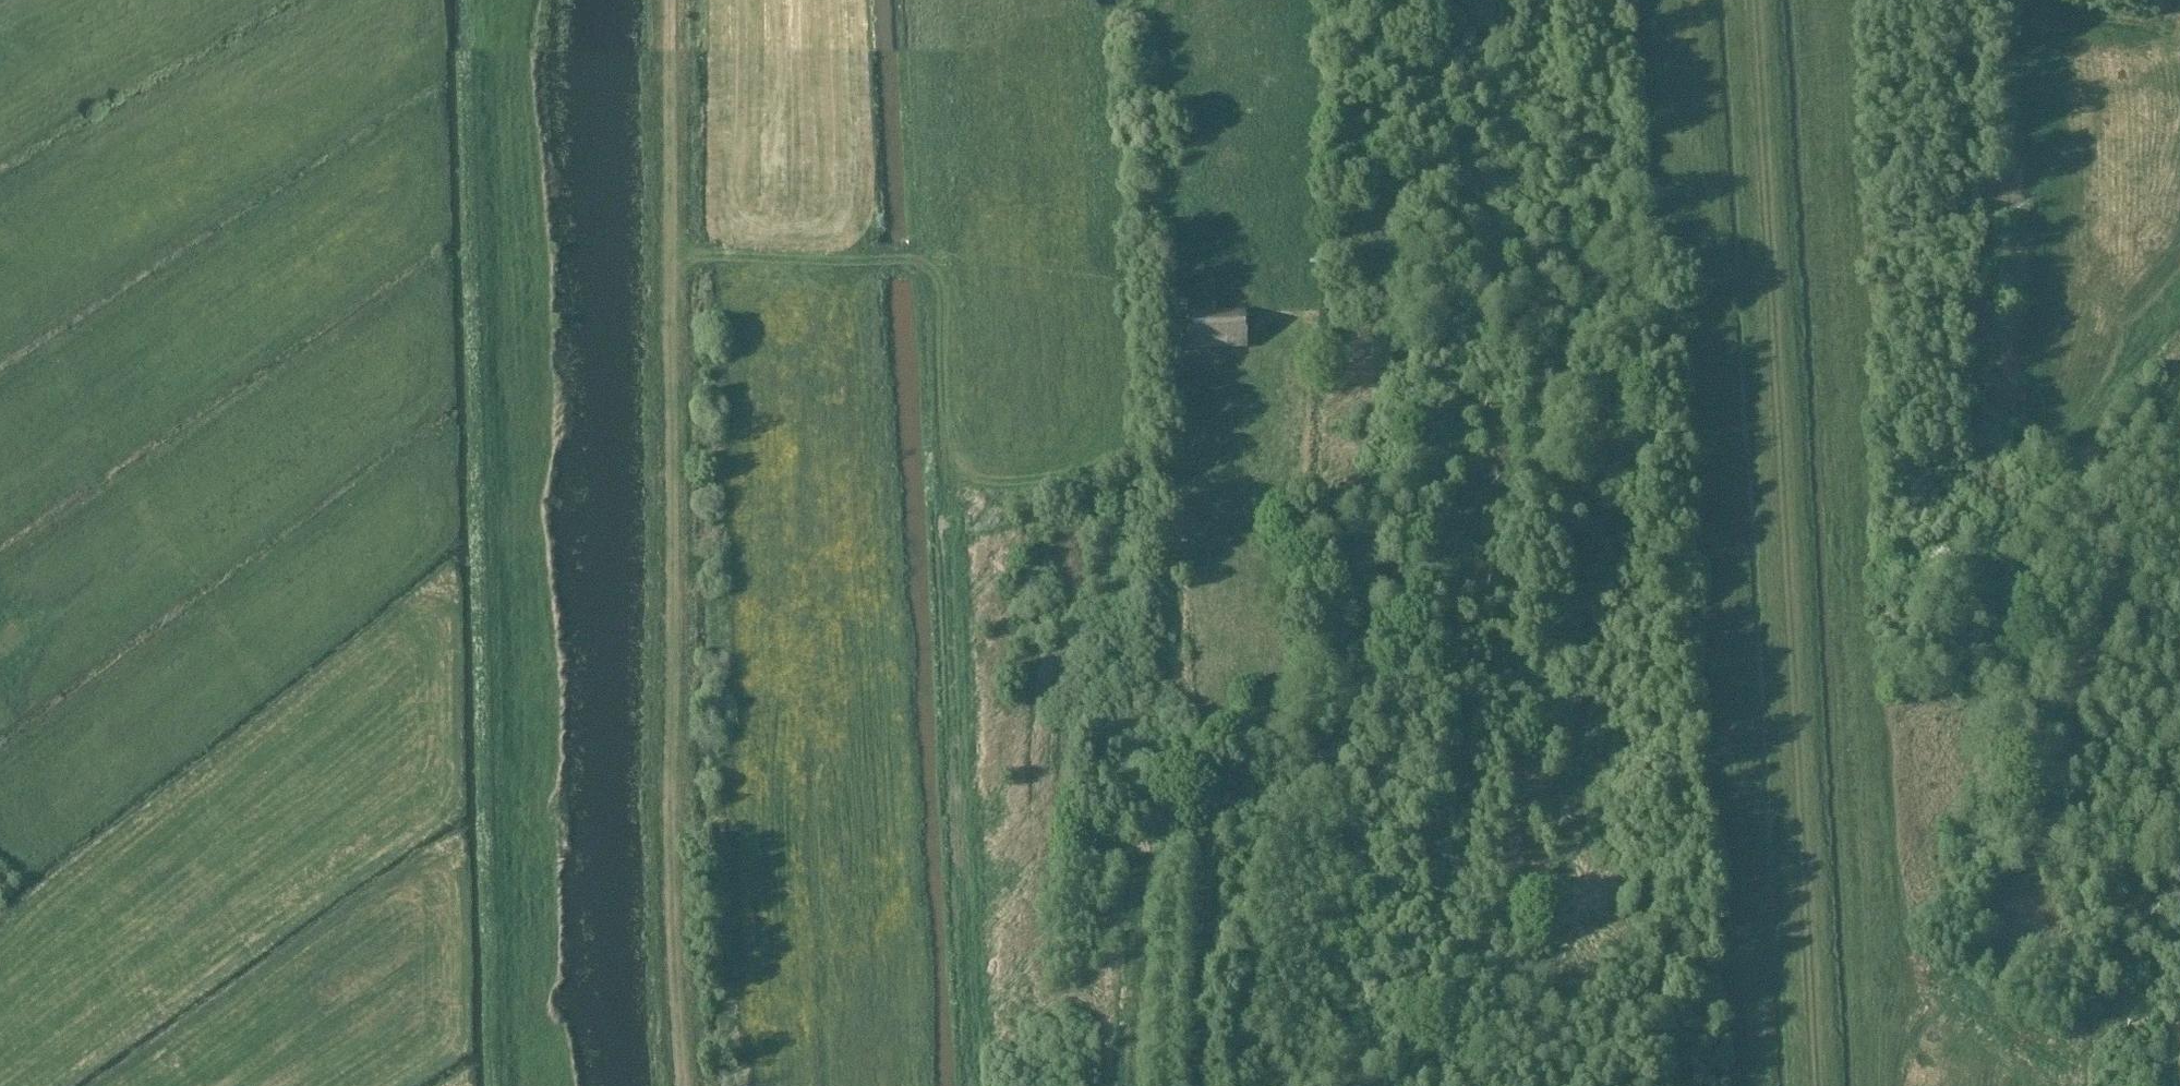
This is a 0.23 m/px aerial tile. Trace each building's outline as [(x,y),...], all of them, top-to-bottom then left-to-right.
[(1183,311),(1179,351),(1258,342),(1246,311),(1183,311)]
